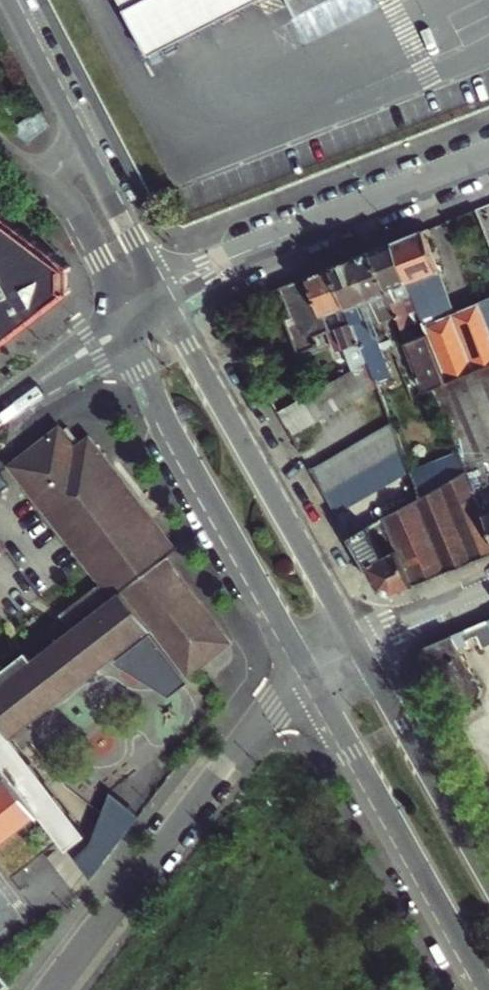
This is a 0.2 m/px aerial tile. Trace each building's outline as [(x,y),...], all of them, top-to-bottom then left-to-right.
[(151,57),(261,0),(121,0),(151,57)] [(300,17),(332,0),(291,0),(300,17)] [(38,108),(12,128),(28,141),(48,126),(38,108)] [(0,214),(0,345),(69,292),(68,266),(0,214)] [(413,296),(419,311),(422,321),(428,335),(446,383),(488,365),(488,323),(481,302),(456,311),(425,231),(393,244),(413,296)] [(372,252),(394,310),(407,344),(428,335),(422,321),(408,327),(404,317),(411,315),(405,300),(413,296),(393,244),(372,252)] [(333,268),(362,343),(369,362),(377,383),(394,377),(372,318),(394,310),(372,252),(333,268)] [(346,350),(362,343),(333,268),(280,289),(290,317),(285,319),(298,354),(321,346),(318,338),(338,330),(346,350)] [(419,311),(413,296),(405,300),(411,315),(419,311)] [(428,335),(407,344),(421,393),(433,388),(446,383),(428,335)] [(369,362),(307,396),(321,421),(379,389),(377,383),(369,362)] [(446,383),(433,388),(459,452),(467,470),(470,477),(488,468),(488,365),(446,383)] [(403,451),(393,424),(311,470),(325,494),(403,451)] [(9,466),(102,585),(62,615),(63,616),(73,630),(33,662),(27,654),(0,675),(0,745),(11,737),(13,738),(14,737),(13,735),(152,628),(153,630),(155,629),(191,675),(233,642),(157,543),(166,535),(90,437),(76,447),(60,426),(9,466)] [(411,472),(403,451),(325,494),(336,513),(411,472)] [(467,470),(459,452),(412,473),(421,497),(467,470)] [(467,470),(421,497),(382,518),(387,528),(398,551),(415,586),(488,555),(488,522),(473,485),(470,477),(467,470)] [(473,485),(488,522),(488,480),(488,479),(473,485)] [(395,594),(415,586),(398,551),(386,558),(373,536),(387,528),(382,518),(350,537),(380,590),(395,594)] [(464,658),(488,647),(488,624),(487,621),(460,632),(467,644),(459,649),(464,658)] [(467,644),(460,632),(425,647),(420,661),(451,714),(480,697),(482,689),(464,658),(459,649),(467,644)] [(40,818),(42,819),(43,818),(21,789),(25,786),(19,779),(15,781),(12,777),(10,779),(12,781),(0,790),(0,849),(40,818)] [(77,861),(101,875),(142,810),(118,795),(77,861)] [(10,984),(0,972),(0,989),(2,989),(10,984)]
